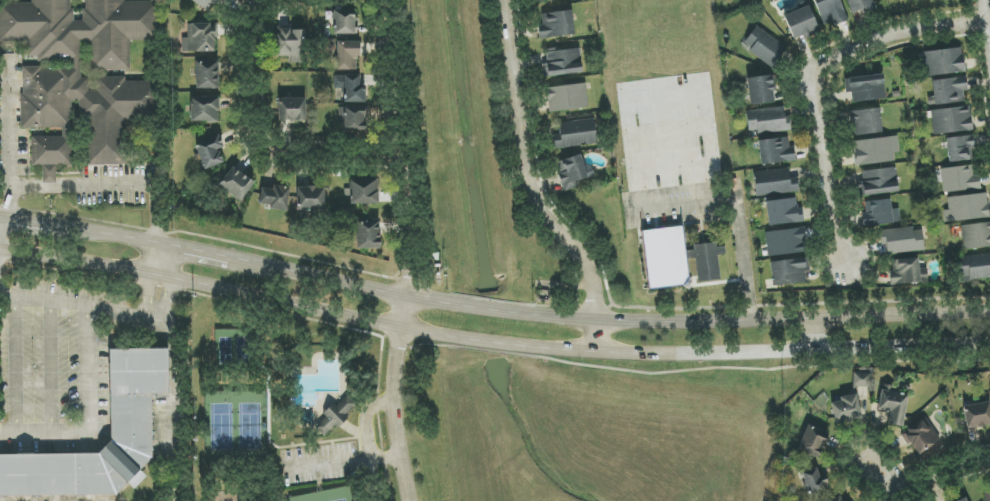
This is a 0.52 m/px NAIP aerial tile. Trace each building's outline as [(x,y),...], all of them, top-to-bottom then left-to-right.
[(154,2),(123,1),(123,0),(84,0),(84,22),(70,21),(71,0),(32,0),(32,4),(0,3),(0,39),(22,67),(20,128),(31,142),(42,183),(71,166),(73,104),(90,119),(89,164),(125,166),(127,122),(155,114),(156,81),(101,79),(90,92),(76,44),(93,39),(91,70),(130,71),(156,9),(154,2)] [(212,14),(221,0),(190,0),(212,14)] [(840,0),(814,0),(825,29),(848,20),(840,0)] [(862,10),(864,14),(876,9),(872,0),(846,0),(852,14),(862,10)] [(818,31),(809,6),(784,16),(793,41),(818,31)] [(333,34),(355,35),(356,12),(334,11),(333,34)] [(574,36),(572,11),(538,14),(540,39),(574,36)] [(215,53),(216,25),(188,24),(187,38),(182,38),(182,52),(215,53)] [(752,47),(748,53),(775,68),(788,46),(754,27),(745,44),(752,47)] [(305,30),(277,29),(276,57),(288,57),(288,63),(304,63),(305,30)] [(359,42),(337,42),(337,70),(358,71),(359,42)] [(579,47),(545,51),(548,77),(582,73),(579,47)] [(964,73),(962,48),(925,51),(927,76),(964,73)] [(196,62),(196,89),(219,88),(218,61),(196,62)] [(886,99),(883,74),(844,80),(846,93),(851,93),(853,103),(886,99)] [(366,102),(365,87),(359,87),(359,75),(335,76),(335,89),(343,89),(344,103),(366,102)] [(771,75),(746,79),(750,106),(775,102),(771,75)] [(965,101),(963,91),(968,91),(966,76),(931,81),(935,106),(965,101)] [(548,112),(588,108),(586,84),(546,87),(548,112)] [(219,122),(219,97),(191,98),(191,123),(219,122)] [(306,98),(279,99),(279,121),(307,121),(306,98)] [(969,106),(932,110),(934,135),(972,131),(969,106)] [(339,108),(339,124),(343,123),(344,133),(366,132),(365,107),(339,108)] [(790,124),(785,124),(784,108),(747,110),(748,133),(790,131),(790,124)] [(882,134),(881,109),(851,111),(852,135),(882,134)] [(597,144),(594,119),(559,123),(560,135),(552,136),(553,149),(597,144)] [(899,153),(897,136),(852,141),(855,166),(895,162),(894,153),(899,153)] [(974,160),(973,136),(947,138),(948,162),(974,160)] [(224,164),(219,149),(224,148),(220,137),(196,144),(203,170),(224,164)] [(794,147),(789,148),(788,137),(758,141),(761,166),(796,161),(794,147)] [(565,192),(578,188),(576,181),(595,176),(591,165),(584,167),(581,154),(556,162),(565,192)] [(944,194),(979,189),(976,164),(941,169),(944,194)] [(241,202),(255,183),(233,167),(219,186),(241,202)] [(756,197),(799,192),(797,177),(790,178),(788,168),(753,172),(756,197)] [(863,196),(898,192),(895,168),(860,171),(863,196)] [(350,196),(351,205),(378,204),(377,180),(350,181),(350,189),(344,189),(344,196),(350,196)] [(270,209),(288,211),(290,188),(261,186),(260,204),(270,205),(270,209)] [(297,187),(297,211),(325,210),(324,187),(297,187)] [(989,218),(987,194),(944,197),(946,222),(989,218)] [(765,203),(769,227),(802,222),(798,197),(765,203)] [(869,202),(870,213),(862,215),(863,227),(898,222),(897,214),(892,215),(890,199),(869,202)] [(380,249),(380,222),(358,221),(358,249),(380,249)] [(964,250),(989,247),(989,223),(961,226),(964,250)] [(685,254),(695,253),(695,244),(700,244),(699,226),(684,227),(685,254)] [(641,231),(648,289),(688,284),(681,227),(641,231)] [(765,234),(769,258),(807,251),(803,227),(765,234)] [(886,255),(924,252),(923,232),(914,232),(913,227),(880,230),(881,246),(886,246),(886,255)] [(696,245),(698,282),(720,281),(719,255),(726,255),(725,247),(714,247),(714,244),(696,245)] [(960,256),(961,280),(989,279),(989,254),(960,256)] [(806,284),(805,273),(810,272),(809,258),(771,261),(773,286),(806,284)] [(920,284),(919,258),(891,260),(892,285),(920,284)] [(123,495),(123,486),(144,486),(144,464),(153,464),(152,395),(169,395),(168,349),(111,350),(112,454),(0,455),(0,496),(123,495)] [(871,374),(853,373),(853,387),(871,387),(871,374)] [(890,413),(888,425),(902,427),(908,392),(881,388),(878,410),(890,413)] [(832,403),(835,423),(869,418),(867,400),(857,401),(856,395),(840,397),(840,401),(832,403)] [(965,428),(989,427),(989,403),(964,405),(965,428)] [(940,440),(926,417),(902,432),(917,455),(940,440)] [(828,435),(808,425),(797,449),(817,459),(828,435)] [(826,475),(819,477),(817,468),(802,472),(810,498),(831,492),(826,475)]
